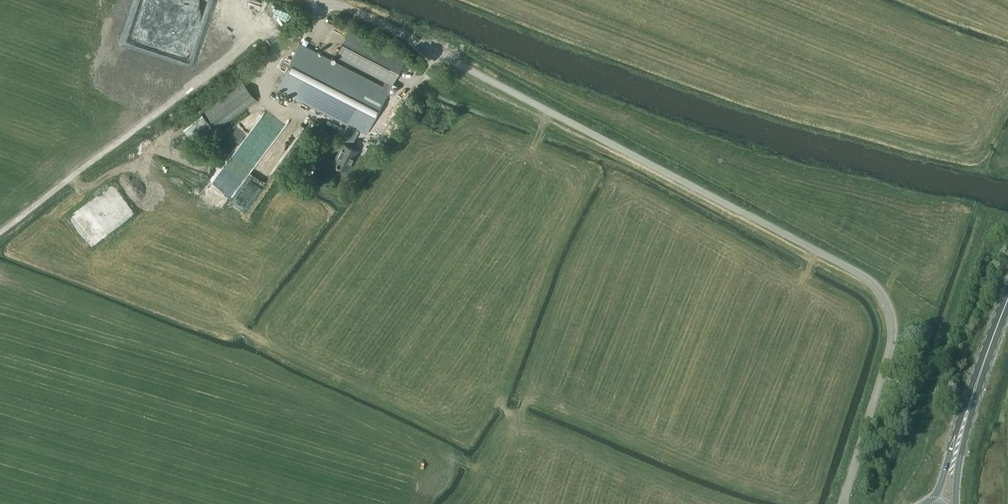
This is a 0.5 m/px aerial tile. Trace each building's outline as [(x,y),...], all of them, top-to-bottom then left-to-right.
[(300,43),(277,88),(348,124),(345,128),(341,136),(340,140),(344,142),(334,161),(349,168),(359,149),(349,144),(352,137),(355,139),(360,129),(367,133),(406,56),(350,28),(336,54),(386,79),(383,85),(300,43)] [(243,81),(205,110),(219,128),(257,99),(243,81)] [(212,126),(202,113),(183,128),(192,141),(212,126)] [(335,123),(331,131),(341,136),(345,128),(335,123)] [(334,136),(328,133),(325,139),(331,142),(334,136)] [(67,211),(77,202),(73,198),(63,207),(67,211)]
